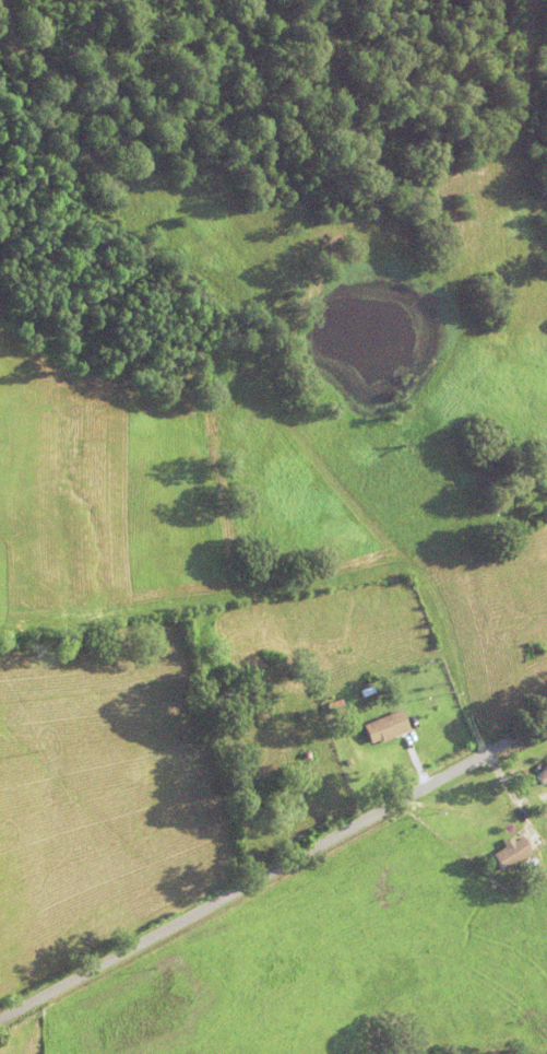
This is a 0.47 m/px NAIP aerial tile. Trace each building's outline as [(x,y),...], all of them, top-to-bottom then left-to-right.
[(360,689),(374,683),(377,692),(364,696),(360,689)] [(382,738),(371,742),(364,724),(402,706),(412,729),(383,741),(382,738)] [(534,754),(535,758),(532,760),(531,757),(521,761),(518,754),(522,752),(522,750),(528,747),(530,749),(536,746),(539,752),(534,754)] [(537,774),(546,764),(546,782),(546,783),(537,774)] [(504,869),(494,853),(506,845),(503,841),(513,834),(516,839),(523,834),(534,851),(504,869)] [(525,859),(536,854),(540,863),(528,867),(525,859)]
